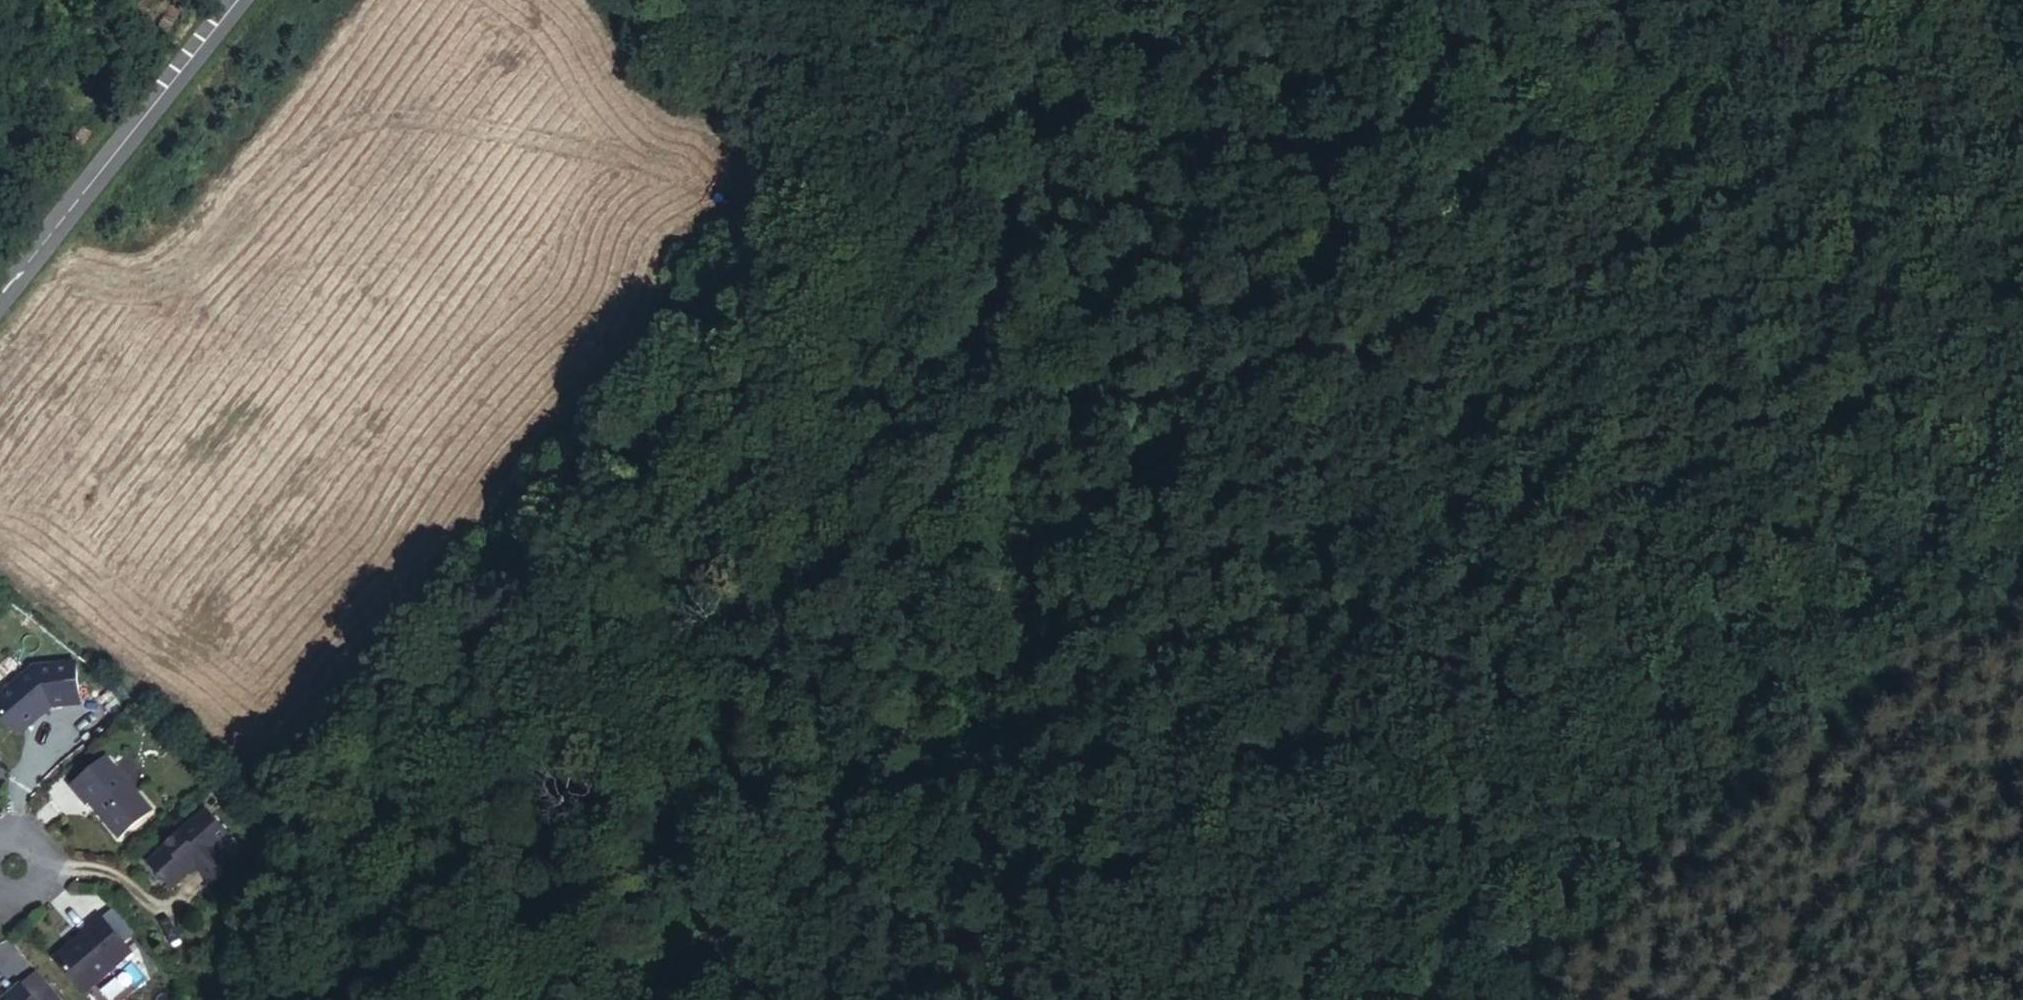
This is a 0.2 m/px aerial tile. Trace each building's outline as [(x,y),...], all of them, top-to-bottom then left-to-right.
[(23,736),(56,708),(84,705),(80,664),(38,668),(0,702),(0,710),(23,736)] [(74,787),(86,800),(89,798),(123,838),(154,810),(109,757),(74,787)] [(171,850),(153,865),(174,889),(198,866),(217,888),(239,867),(220,847),(234,835),(213,812),(187,836),(185,833),(169,847),(171,850)] [(60,959),(88,993),(136,953),(107,919),(60,959)] [(25,985),(7,999),(39,999),(25,985)]
